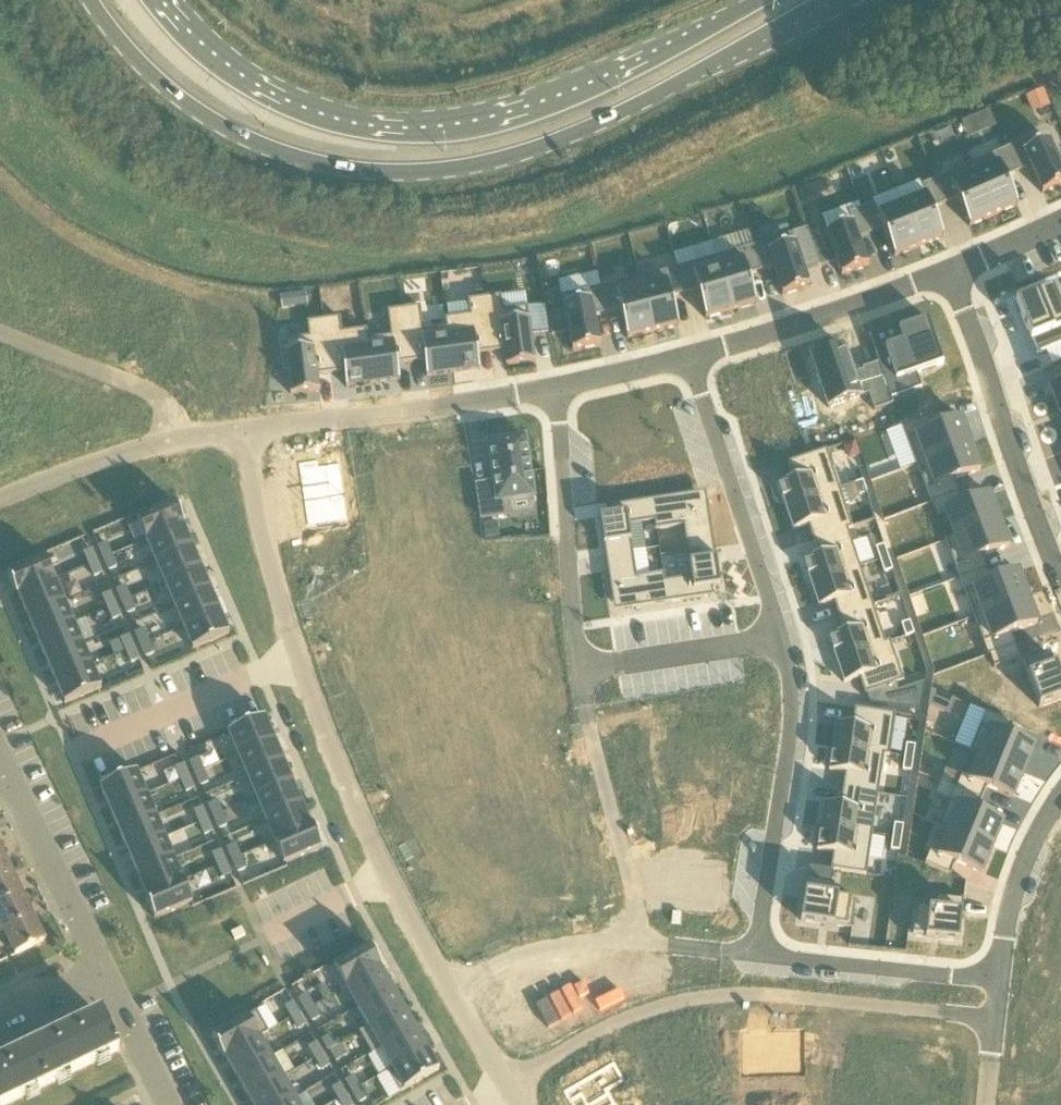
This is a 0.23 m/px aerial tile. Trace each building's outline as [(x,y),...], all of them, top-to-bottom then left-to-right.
[(990,111),(982,114),(988,131),(996,127),(990,111)] [(1019,173),(1031,168),(1044,195),(1060,187),(1060,165),(1050,142),(1025,153),(1020,144),(1008,149),(1019,173)] [(1007,179),(1019,173),(1008,149),(996,155),(1000,165),(977,175),(995,217),(1019,207),(1007,179)] [(995,217),(977,175),(953,186),(948,176),(936,181),(946,205),(958,200),(970,228),(995,217)] [(933,211),(946,205),(936,181),(923,186),(928,196),(903,205),(920,248),(944,239),(933,211)] [(806,186),(798,189),(803,202),(811,199),(806,186)] [(13,202),(3,189),(0,191),(0,211),(13,202)] [(896,258),(920,248),(903,205),(879,215),(875,205),(863,210),(872,234),(885,229),(896,258)] [(872,234),(863,210),(850,215),(853,225),(828,234),(843,277),(870,268),(859,239),(872,234)] [(680,262),(754,247),(751,234),(677,248),(680,262)] [(767,243),(754,247),(761,272),(775,268),(784,297),(810,288),(792,235),(767,243)] [(754,247),(715,258),(732,313),(757,305),(749,276),(761,272),(754,247)] [(679,269),(685,295),(698,291),(706,320),(732,313),(715,258),(692,266),(679,269)] [(685,295),(679,269),(638,279),(654,334),(680,327),(672,298),(685,295)] [(628,340),(654,334),(638,279),(602,289),(607,314),(621,311),(628,340)] [(1022,297),(1042,349),(1060,343),(1060,288),(1060,284),(1022,297)] [(595,317),(607,314),(602,289),(589,291),(562,296),(565,308),(574,352),(601,346),(595,317)] [(508,294),(491,296),(498,350),(512,348),(514,364),(515,364),(515,363),(540,359),(535,316),(511,319),(508,294)] [(478,323),(453,326),(459,370),(488,366),(488,365),(487,365),(485,351),(498,350),(491,296),(475,298),(478,323)] [(426,304),(410,307),(417,360),(430,359),(432,375),(434,374),(434,373),(459,370),(453,326),(429,330),(426,304)] [(368,340),(367,340),(373,384),(407,377),(406,376),(405,376),(404,362),(417,360),(410,307),(393,309),(397,334),(368,340)] [(174,323),(158,364),(182,373),(181,374),(182,375),(188,360),(201,365),(221,314),(205,308),(196,331),(174,323)] [(221,314),(201,365),(213,370),(208,382),(207,383),(235,394),(250,354),(251,355),(251,353),(227,344),(236,320),(221,314)] [(340,319),(324,321),(331,375),(344,373),(346,389),(347,389),(347,388),(373,384),(367,340),(368,340),(366,330),(342,333),(340,319)] [(903,342),(875,352),(892,399),(922,389),(917,374),(944,365),(928,320),(899,330),(903,342)] [(309,337),(285,342),(286,353),(291,394),(292,395),(321,391),(320,390),(319,390),(318,376),(331,375),(324,321),(307,323),(309,337)] [(842,342),(809,353),(825,402),(870,387),(862,364),(851,368),(842,342)] [(934,414),(908,423),(913,437),(920,434),(921,435),(922,434),(931,459),(974,443),(965,418),(965,417),(939,426),(934,414)] [(493,488),(475,490),(480,525),(507,521),(505,506),(533,502),(524,442),(487,447),(493,488)] [(974,443),(931,459),(940,483),(939,484),(932,487),(937,500),(963,490),(958,478),(984,468),(983,467),(974,443)] [(798,476),(782,482),(789,505),(839,488),(826,449),(792,460),(798,476)] [(408,451),(381,455),(388,501),(414,497),(416,505),(429,503),(425,476),(412,478),(408,451)] [(358,486),(344,488),(349,515),(362,513),(361,505),(388,501),(381,455),(354,459),(358,486)] [(318,459),(298,462),(306,512),(336,508),(330,463),(319,464),(318,459)] [(863,482),(855,485),(859,497),(867,494),(868,494),(863,482)] [(839,488),(789,505),(797,528),(813,522),(815,529),(818,538),(852,526),(839,488)] [(963,490),(937,500),(942,513),(949,510),(949,511),(950,511),(959,535),(1003,519),(994,495),(993,493),(967,503),(963,490)] [(698,491),(656,498),(659,519),(659,520),(660,528),(688,524),(692,549),(719,545),(712,498),(699,500),(698,491)] [(616,513),(604,515),(610,553),(637,549),(633,523),(659,520),(659,519),(656,498),(620,503),(620,504),(615,504),(616,513)] [(139,520),(148,542),(184,526),(185,527),(186,526),(177,504),(139,520)] [(1003,519),(959,535),(969,560),(968,560),(968,561),(961,564),(966,576),(991,567),(987,554),(1013,545),(1012,543),(1003,519)] [(193,548),(185,527),(184,526),(148,542),(157,563),(193,548)] [(824,554),(808,559),(815,582),(865,565),(852,526),(818,538),(824,554)] [(105,560),(114,556),(108,544),(100,548),(105,560)] [(696,575),(670,579),(673,599),(673,601),(714,595),(713,586),(725,584),(719,545),(692,549),(696,575)] [(885,546),(876,549),(880,561),(889,558),(885,546)] [(166,585),(203,569),(193,548),(157,563),(166,585)] [(637,549),(610,553),(617,601),(630,599),(631,608),(672,601),(673,601),(673,599),(670,579),(669,571),(641,575),(637,549)] [(86,554),(91,566),(99,563),(93,550),(86,554)] [(401,550),(388,554),(391,563),(403,559),(404,559),(404,558),(401,550)] [(119,568),(114,556),(105,560),(110,571),(119,568)] [(889,558),(880,561),(885,573),(893,571),(889,558)] [(20,596),(56,581),(47,559),(9,575),(19,598),(20,597),(20,596)] [(104,574),(99,563),(91,566),(96,578),(104,574)] [(865,565),(815,582),(823,605),(839,600),(841,606),(844,615),(845,615),(878,603),(865,565)] [(991,567),(966,576),(971,590),(978,587),(978,588),(979,587),(988,612),(1032,595),(1022,571),(1022,570),(996,579),(991,567)] [(166,585),(175,607),(212,591),(203,569),(166,585)] [(20,596),(20,597),(29,618),(66,602),(56,581),(20,596)] [(119,591),(124,603),(132,599),(127,588),(119,591)] [(221,613),(212,591),(175,607),(185,628),(221,613)] [(109,609),(117,606),(112,594),(104,597),(109,609)] [(1032,595),(988,612),(997,636),(996,636),(997,637),(990,640),(994,653),(1020,643),(1015,631),(1041,621),(1041,620),(1032,595)] [(137,611),(132,599),(124,603),(129,615),(137,611)] [(66,602),(29,618),(38,639),(75,624),(66,602)] [(418,602),(410,604),(414,617),(422,614),(418,602)] [(850,631),(834,636),(842,659),(891,642),(878,603),(845,615),(850,631)] [(117,606),(109,609),(114,621),(122,618),(117,606)] [(231,635),(221,613),(185,628),(194,651),(231,635)] [(422,614),(414,617),(418,629),(426,626),(427,626),(422,614)] [(910,622),(902,625),(906,637),(914,635),(910,622)] [(84,645),(75,624),(38,639),(48,661),(84,645)] [(137,635),(142,646),(150,643),(145,631),(137,635)] [(122,641),(127,653),(136,649),(131,637),(122,641)] [(891,642),(842,659),(849,682),(865,677),(867,683),(870,692),(904,681),(891,642)] [(156,655),(150,643),(142,646),(147,658),(156,655)] [(1020,643),(994,653),(999,665),(1025,656),(1020,643)] [(84,645),(48,661),(57,683),(93,667),(84,645)] [(141,661),(136,649),(127,653),(133,665),(141,661)] [(1027,662),(1044,705),(1060,699),(1060,672),(1053,652),(1027,662)] [(436,656),(428,659),(432,671),(441,668),(437,656),(436,656)] [(103,689),(93,667),(57,683),(67,705),(103,689)] [(441,668),(432,671),(436,684),(445,681),(441,668)] [(726,701),(684,707),(688,729),(689,729),(714,725),(719,751),(746,746),(740,707),(727,709),(726,701)] [(841,720),(837,744),(889,752),(895,711),(859,705),(857,723),(841,720)] [(644,722),(632,724),(640,771),(667,767),(662,742),(690,737),(689,729),(688,729),(684,707),(648,713),(643,714),(644,722)] [(463,714),(467,726),(476,723),(472,711),(463,714)] [(994,728),(984,752),(1027,770),(1038,745),(1012,734),(1017,722),(992,711),(987,724),(995,727),(994,728)] [(457,717),(449,719),(453,732),(461,729),(457,717)] [(239,757),(276,741),(266,719),(230,734),(239,757)] [(476,723),(467,726),(472,739),(480,736),(476,723)] [(461,729),(453,732),(457,744),(465,742),(461,729)] [(249,778),(285,763),(276,741),(239,757),(249,778)] [(837,744),(834,768),(850,770),(847,786),(883,792),(889,752),(837,744)] [(907,745),(905,758),(914,759),(916,746),(907,745)] [(723,776),(695,780),(696,789),(697,789),(701,811),(737,805),(742,804),(741,796),(753,794),(746,746),(719,751),(723,776)] [(966,774),(961,786),(986,797),(991,785),(1017,795),(1027,770),(984,752),(974,777),(966,774)] [(905,758),(903,771),(912,772),(914,759),(905,758)] [(192,763),(197,775),(205,771),(200,759),(192,763)] [(249,778),(258,800),(294,785),(285,763),(249,778)] [(176,768),(181,780),(189,777),(184,765),(176,768)] [(482,768),(482,769),(486,781),(494,778),(490,766),(482,768)] [(667,767),(640,771),(646,810),(658,809),(659,817),(701,811),(697,789),(696,789),(671,793),(667,767)] [(205,771),(197,775),(202,787),(210,783),(205,771)] [(475,772),(467,774),(471,787),(480,784),(476,771),(475,772)] [(110,810),(147,795),(137,772),(101,788),(110,810)] [(194,789),(189,777),(181,780),(186,792),(194,789)] [(480,784),(471,787),(475,799),(484,796),(480,784)] [(267,822),(304,806),(294,785),(258,800),(267,822)] [(828,801),(825,825),(877,833),(883,792),(847,786),(845,804),(828,801)] [(963,803),(953,827),(996,845),(1006,820),(981,809),(986,797),(961,786),(955,799),(963,802),(963,803)] [(120,832),(156,816),(147,795),(110,810),(120,832)] [(216,818),(224,815),(219,803),(210,806),(216,818)] [(313,828),(313,827),(304,806),(267,822),(276,843),(313,828)] [(200,823),(208,820),(203,808),(195,811),(200,823)] [(224,815),(216,818),(220,830),(229,826),(224,815)] [(120,832),(129,854),(165,838),(156,816),(120,832)] [(213,832),(208,820),(200,823),(205,836),(213,832)] [(500,823),(504,836),(505,836),(513,833),(509,820),(500,823)] [(825,825),(821,849),(838,851),(835,867),(870,873),(877,833),(825,825)] [(895,825),(893,838),(902,839),(904,826),(895,825)] [(313,828),(276,843),(286,865),(324,848),(314,826),(313,827),(313,828)] [(935,849),(929,862),(955,872),(960,860),(985,871),(996,845),(953,827),(943,852),(935,849)] [(175,860),(165,838),(129,854),(138,875),(175,860)] [(893,838),(891,850),(900,852),(902,839),(893,838)] [(499,840),(490,842),(494,855),(503,852),(499,840)] [(229,849),(234,862),(242,858),(237,846),(229,849)] [(11,870),(0,847),(0,875),(11,870)] [(226,863),(221,851),(213,855),(218,867),(226,863)] [(242,858),(234,862),(239,873),(248,870),(242,858)] [(175,860),(138,875),(147,896),(147,897),(184,881),(175,860)] [(231,875),(226,863),(218,867),(223,879),(231,875)] [(23,893),(11,870),(0,875),(0,904),(23,893)] [(812,877),(805,919),(851,925),(855,897),(837,894),(839,881),(812,877)] [(155,919),(193,903),(184,881),(147,897),(147,896),(145,897),(155,919)] [(34,917),(23,893),(0,904),(0,923),(4,931),(34,917)] [(920,906),(917,934),(963,939),(968,898),(940,894),(939,908),(920,906)] [(34,917),(4,931),(16,956),(46,941),(34,917)] [(335,969),(347,989),(381,969),(383,968),(371,948),(335,969)] [(393,989),(381,969),(347,989),(358,1009),(393,989)] [(393,989),(358,1009),(370,1030),(405,1010),(393,989)] [(300,1001),(306,1012),(315,1007),(308,996),(300,1001)] [(293,1020),(301,1015),(294,1004),(286,1009),(293,1020)] [(321,1019),(315,1007),(306,1012),(313,1023),(321,1019)] [(405,1010),(370,1030),(382,1050),(417,1030),(405,1010)] [(47,1086),(83,1069),(119,1052),(101,1015),(65,1033),(29,1050),(47,1086)] [(307,1027),(301,1015),(293,1020),(299,1031),(307,1027)] [(226,1058),(261,1038),(249,1018),(213,1039),(225,1059),(226,1058)] [(428,1050),(417,1030),(382,1050),(394,1070),(428,1050)] [(801,1034),(743,1035),(744,1075),(801,1074),(801,1034)] [(323,1042),(330,1053),(338,1048),(332,1037),(323,1042)] [(261,1038),(226,1058),(238,1079),(273,1059),(261,1038)] [(664,1044),(645,1051),(651,1071),(655,1069),(660,1087),(693,1077),(696,1088),(729,1078),(720,1049),(705,1054),(700,1038),(666,1049),(664,1044)] [(316,1061),(324,1056),(318,1045),(310,1049),(316,1061)] [(338,1048),(330,1053),(336,1064),(345,1059),(338,1048)] [(0,1064),(0,1104),(9,1104),(11,1104),(47,1086),(29,1050),(0,1064)] [(441,1072),(428,1050),(394,1070),(406,1092),(441,1072)] [(331,1067),(324,1056),(316,1061),(323,1072),(331,1067)] [(273,1059),(238,1079),(250,1099),(284,1079),(273,1059)] [(565,1092),(572,1104),(616,1104),(608,1091),(625,1081),(614,1063),(565,1092)] [(347,1082),(353,1094),(362,1089),(355,1078),(347,1082)] [(296,1100),(284,1079),(250,1099),(253,1104),(287,1104),(296,1100)] [(340,1101),(348,1097),(341,1085),(333,1090),(340,1101)] [(368,1100),(362,1089),(353,1094),(360,1104),(368,1100)] [(340,1101),(342,1104),(353,1104),(348,1097),(340,1101)]
